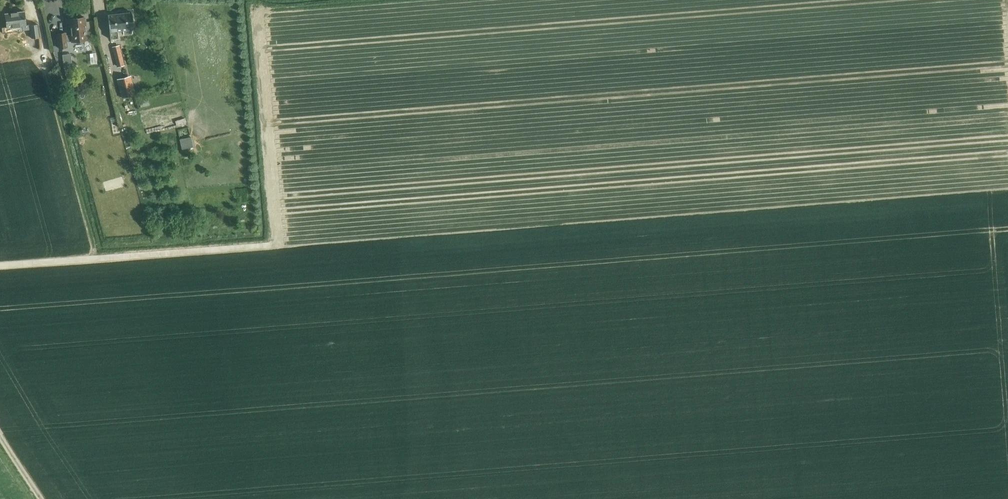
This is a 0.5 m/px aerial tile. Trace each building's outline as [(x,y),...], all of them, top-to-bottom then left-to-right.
[(7,27),(2,27),(2,33),(23,31),(31,30),(32,38),(39,37),(38,24),(26,25),(25,11),(5,14),(7,27)] [(133,34),(132,29),(133,29),(131,12),(108,15),(110,39),(119,39),(118,31),(123,30),(123,35),(133,34)] [(85,40),(87,40),(85,17),(69,19),(70,35),(65,35),(65,33),(57,34),(58,48),(67,47),(66,42),(74,41),(76,43),(83,42),(85,40)] [(119,45),(112,47),(117,67),(125,65),(119,45)] [(117,79),(122,98),(136,95),(131,75),(117,79)]
